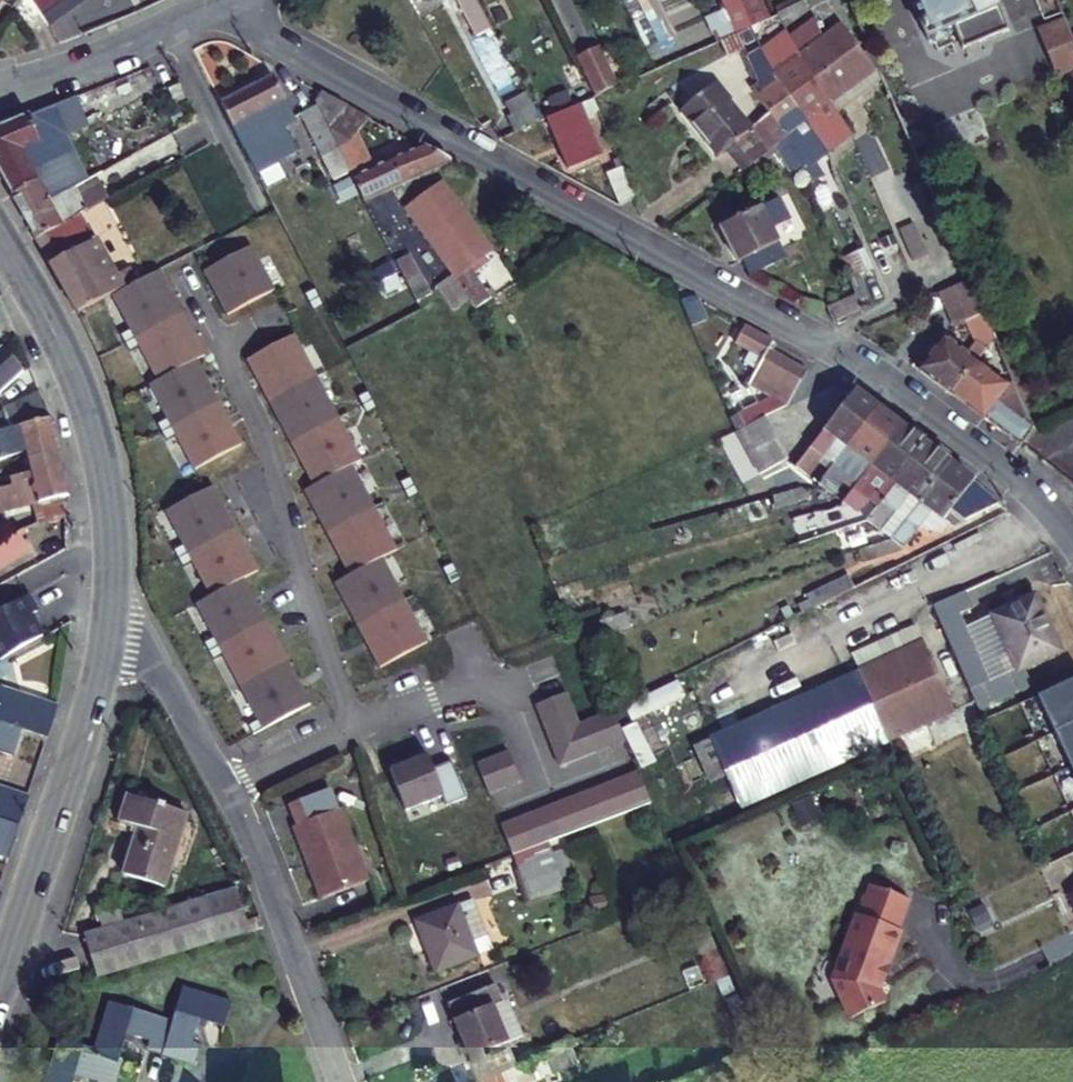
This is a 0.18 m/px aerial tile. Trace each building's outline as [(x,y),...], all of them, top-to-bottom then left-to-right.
[(38,39),(50,30),(27,0),(22,0),(14,6),(38,39)] [(52,22),(82,0),(36,0),(52,22)] [(479,0),(456,0),(478,39),(495,29),(479,0)] [(724,11),(709,14),(713,35),(748,30),(743,0),(722,0),(724,11)] [(930,44),(937,46),(951,40),(952,35),(959,33),(966,49),(1011,30),(999,0),(911,0),(930,44)] [(1054,76),(1072,70),(1072,41),(1064,15),(1036,25),(1054,76)] [(876,70),(845,26),(826,38),(855,84),(876,70)] [(800,55),(786,31),(763,47),(777,70),(791,91),(791,92),(807,117),(816,131),(828,151),(851,135),(836,112),(830,102),(831,101),(800,55)] [(855,84),(826,38),(800,55),(831,101),(855,84)] [(574,56),(593,95),(618,83),(599,44),(574,56)] [(753,121),(767,151),(775,144),(787,135),(785,131),(755,85),(761,79),(746,50),(727,63),(738,86),(753,121)] [(755,85),(785,131),(807,117),(791,92),(791,91),(777,70),(761,79),(755,85)] [(883,81),(876,70),(855,84),(831,101),(830,102),(836,112),(883,81)] [(220,100),(257,170),(297,150),(284,125),(296,119),(273,75),(220,100)] [(719,78),(682,108),(690,117),(731,90),(719,78)] [(516,128),(539,117),(521,82),(498,93),(516,128)] [(174,105),(184,100),(178,88),(168,93),(174,105)] [(341,134),(349,130),(337,109),(348,103),(323,89),(310,96),(312,100),(335,144),(364,202),(450,159),(422,144),(390,159),(362,173),(356,161),(341,134)] [(716,146),(753,121),(732,99),(736,95),(731,90),(690,117),(716,146)] [(77,96),(35,113),(0,127),(0,171),(16,197),(41,182),(49,199),(77,186),(87,181),(65,137),(90,124),(77,96)] [(335,144),(312,100),(298,109),(320,152),(335,144)] [(585,119),(600,111),(594,100),(545,119),(544,119),(564,171),(601,157),(585,119)] [(337,109),(349,130),(375,117),(348,103),(337,109)] [(816,131),(807,117),(785,131),(787,135),(794,146),(803,159),(808,167),(812,173),(815,182),(826,175),(815,160),(828,151),(816,131)] [(721,152),(729,144),(753,121),(716,146),(721,152)] [(729,144),(747,165),(767,151),(753,121),(729,144)] [(787,135),(775,144),(793,168),(803,159),(794,146),(787,135)] [(156,158),(163,171),(187,157),(180,145),(156,158)] [(362,173),(390,159),(383,146),(356,161),(362,173)] [(625,170),(609,176),(622,206),(638,199),(625,170)] [(404,209),(441,181),(434,172),(391,192),(404,209)] [(81,194),(89,211),(98,207),(127,191),(118,174),(81,194)] [(483,254),(491,248),(441,181),(404,209),(454,276),(440,286),(455,305),(470,295),(478,307),(501,291),(495,283),(489,287),(475,269),(488,260),(483,254)] [(82,215),(89,211),(81,194),(77,186),(49,199),(41,182),(16,197),(39,240),(82,215)] [(788,217),(778,196),(747,209),(718,222),(736,259),(741,257),(748,272),(784,256),(771,226),(788,217)] [(39,240),(51,264),(96,241),(82,215),(39,240)] [(900,229),(917,270),(933,264),(915,223),(900,229)] [(409,267),(389,230),(381,234),(400,272),(409,267)] [(98,239),(96,241),(51,264),(76,312),(136,279),(128,266),(116,273),(98,239)] [(251,246),(204,271),(227,315),(275,290),(251,246)] [(121,335),(125,343),(182,313),(160,270),(112,296),(130,330),(121,335)] [(985,312),(971,279),(940,293),(955,326),(968,319),(985,312)] [(325,305),(316,288),(306,293),(315,310),(325,305)] [(832,298),(839,315),(861,307),(855,290),(832,298)] [(832,298),(827,300),(833,317),(839,315),(832,298)] [(996,336),(985,312),(968,319),(979,341),(968,354),(945,338),(919,369),(953,395),(977,362),(996,336)] [(182,313),(125,343),(130,352),(139,346),(158,381),(197,360),(205,355),(182,313)] [(788,406),(808,372),(769,350),(774,342),(746,326),(736,344),(763,359),(748,385),(771,399),(754,407),(755,409),(731,420),(736,430),(761,419),(763,417),(778,411),(788,406)] [(361,460),(294,334),(247,360),(314,486),(352,465),(361,460)] [(977,362),(984,367),(1000,346),(996,336),(977,362)] [(26,367),(4,344),(0,347),(0,392),(26,367)] [(158,424),(162,432),(219,402),(197,360),(158,381),(149,385),(167,419),(158,424)] [(1001,395),(1008,386),(984,367),(977,362),(953,395),(984,418),(1001,395)] [(875,403),(855,389),(796,466),(806,473),(834,437),(843,444),(875,403)] [(377,408),(369,392),(359,397),(368,413),(377,408)] [(984,418),(1020,444),(1035,424),(1001,395),(984,418)] [(219,402),(162,432),(167,441),(176,436),(194,470),(241,444),(219,402)] [(867,463),(898,422),(875,403),(843,444),(815,480),(827,490),(855,454),(867,463)] [(761,419),(736,430),(756,472),(784,460),(763,417),(761,419)] [(26,454),(56,446),(49,418),(0,431),(0,451),(3,450),(5,460),(26,454)] [(882,474),(894,484),(925,442),(898,422),(867,463),(840,499),(854,510),(882,474)] [(950,461),(925,442),(894,484),(866,520),(878,529),(906,494),(918,502),(950,461)] [(29,504),(61,496),(67,494),(56,446),(26,454),(24,455),(29,473),(8,479),(10,487),(0,490),(0,512),(29,504)] [(931,512),(950,527),(953,530),(1000,505),(972,483),(974,479),(950,461),(918,502),(890,539),(857,550),(861,562),(901,547),(919,526),(931,512)] [(397,550),(352,465),(314,486),(304,491),(350,575),(382,558),(397,550)] [(419,494),(411,477),(401,482),(410,499),(419,494)] [(8,479),(0,481),(0,490),(10,487),(8,479)] [(174,551),(178,559),(235,529),(213,486),(166,511),(184,545),(174,551)] [(61,515),(61,496),(29,504),(34,523),(39,520),(61,515)] [(919,526),(941,536),(950,527),(931,512),(919,526)] [(841,547),(857,541),(851,524),(834,529),(841,547)] [(32,548),(21,529),(0,542),(0,567),(32,548)] [(235,529),(178,559),(183,567),(193,562),(211,596),(243,579),(258,571),(235,529)] [(382,558),(335,583),(380,668),(427,642),(382,558)] [(461,581),(453,563),(443,569),(452,586),(461,581)] [(800,612),(861,579),(854,567),(794,599),(800,612)] [(204,643),(209,651),(265,621),(243,579),(211,596),(196,604),(214,637),(204,643)] [(940,624),(958,615),(970,609),(960,588),(930,604),(940,624)] [(44,635),(32,614),(38,610),(29,595),(0,611),(0,657),(1,659),(44,635)] [(1014,669),(1018,667),(1058,650),(1033,595),(989,615),(1014,669)] [(624,613),(598,622),(602,637),(629,628),(624,613)] [(990,682),(958,615),(940,624),(971,691),(990,682)] [(265,621),(209,651),(213,659),(223,654),(241,687),(288,662),(265,621)] [(923,643),(708,738),(735,806),(776,788),(952,710),(923,643)] [(288,662),(241,687),(259,721),(249,726),(254,734),(310,704),(288,662)] [(1054,730),(1072,721),(1072,676),(1037,693),(1054,730)] [(629,715),(680,697),(675,684),(625,701),(629,715)] [(7,758),(17,731),(44,740),(55,709),(0,690),(0,692),(0,755),(7,758)] [(559,766),(625,741),(612,711),(579,724),(567,693),(536,705),(559,766)] [(1054,730),(1070,766),(1072,764),(1072,721),(1054,730)] [(488,794),(520,782),(508,751),(477,764),(488,794)] [(446,806),(466,798),(451,761),(433,768),(427,755),(389,770),(406,811),(442,797),(446,806)] [(513,855),(650,803),(638,772),(501,825),(513,855)] [(5,856),(19,814),(24,797),(0,789),(0,855),(5,856)] [(128,790),(117,823),(134,830),(127,852),(167,868),(186,813),(128,790)] [(299,831),(339,816),(331,795),(291,811),(299,831)] [(329,902),(372,885),(343,814),(339,816),(299,831),(294,833),(310,871),(314,869),(329,902)] [(522,889),(554,873),(549,860),(517,876),(522,889)] [(522,889),(529,905),(563,887),(556,872),(554,873),(522,889)] [(895,932),(905,901),(865,888),(855,919),(852,917),(836,963),(839,964),(832,982),(829,984),(840,1006),(842,1005),(849,1020),(883,1004),(874,986),(881,965),(886,967),(898,933),(895,932)] [(97,977),(217,944),(203,899),(84,934),(97,977)] [(418,926),(439,976),(482,958),(475,943),(466,923),(460,908),(418,926)] [(466,923),(475,943),(492,935),(483,916),(466,923)] [(495,983),(450,1004),(456,1018),(502,998),(495,983)] [(230,998),(178,984),(169,1016),(160,1046),(194,1055),(197,1042),(190,1040),(195,1024),(202,1025),(204,1017),(224,1022),(230,998)] [(502,998),(456,1018),(480,1077),(518,1060),(510,1039),(524,1033),(508,996),(502,998)] [(160,1046),(169,1016),(104,997),(90,1045),(115,1052),(120,1036),(127,1038),(129,1029),(147,1033),(145,1042),(160,1046)] [(42,1081),(70,1081),(71,1075),(79,1077),(81,1069),(97,1072),(95,1081),(99,1081),(112,1081),(120,1053),(115,1052),(90,1045),(54,1035),(42,1081)] [(482,1081),(521,1081),(553,1069),(543,1049),(518,1060),(480,1077),(482,1081)]
